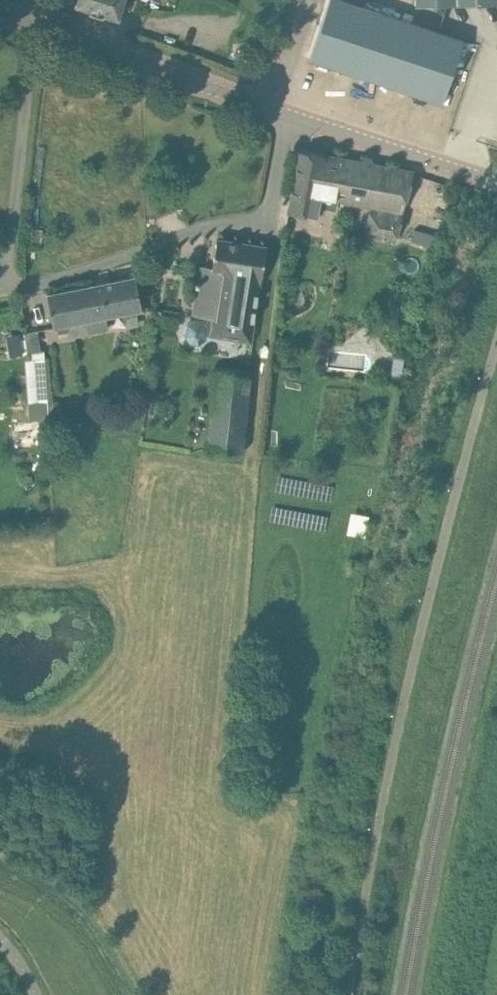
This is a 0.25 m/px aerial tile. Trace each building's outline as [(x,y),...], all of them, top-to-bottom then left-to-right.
[(77,3),(92,8),(91,10),(102,14),(103,11),(119,16),(124,0),(77,0),(77,3)] [(310,58),(443,103),(464,40),(346,0),(329,0),(310,58)] [(300,150),(289,212),(318,217),(320,207),(336,210),(338,199),(371,205),(370,211),(368,211),(365,232),(366,232),(366,236),(395,241),(414,171),(300,150)] [(415,229),(412,240),(431,245),(434,235),(415,229)] [(267,246),(217,239),(213,267),(202,266),(194,317),(188,323),(186,335),(191,343),(200,344),(207,339),(208,334),(250,341),(260,283),(261,283),(267,246)] [(142,309),(140,294),(136,275),(47,292),(54,326),(68,324),(70,335),(100,329),(98,318),(123,313),(127,329),(141,326),(137,310),(142,309)] [(392,354),(389,375),(402,377),(404,356),(392,354)] [(30,359),(25,359),(28,402),(48,401),(45,358),(43,358),(30,359)] [(251,375),(231,373),(215,371),(207,448),(243,451),(251,375)] [(36,405),(28,405),(0,407),(0,450),(40,448),(40,444),(38,405),(36,405)]
